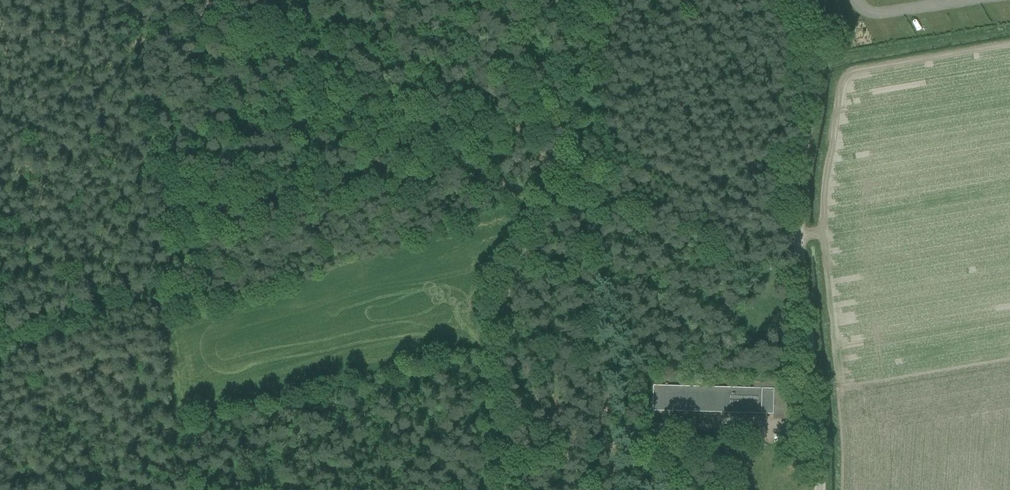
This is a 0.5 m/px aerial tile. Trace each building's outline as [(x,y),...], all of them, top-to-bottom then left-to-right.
[(652,410),(774,414),(783,414),(784,401),(792,402),(793,389),(784,389),(784,383),(781,383),(781,388),(774,388),(653,385),(652,410)]
